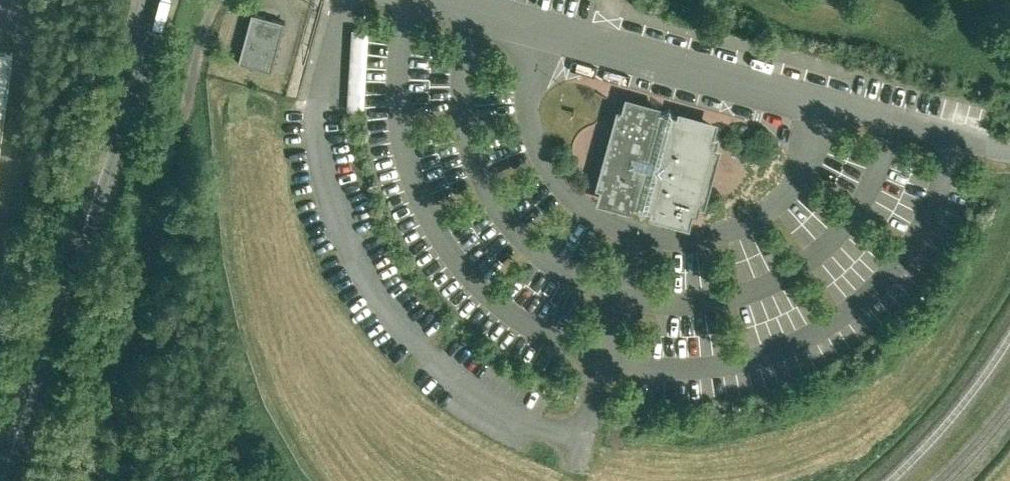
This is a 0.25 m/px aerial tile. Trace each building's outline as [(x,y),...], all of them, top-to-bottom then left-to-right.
[(287,21),(253,12),(248,31),(282,40),(287,21)] [(370,29),(354,28),(349,108),(365,109),(370,29)] [(282,40),(248,31),(240,62),(273,72),(282,40)] [(0,50),(0,167),(15,51),(0,50)] [(713,124),(631,102),(627,116),(623,114),(605,182),(609,183),(605,197),(687,219),(691,205),(695,207),(698,197),(703,198),(703,197),(698,195),(711,151),(715,152),(716,150),(711,149),(714,139),(709,138),(713,124)]
